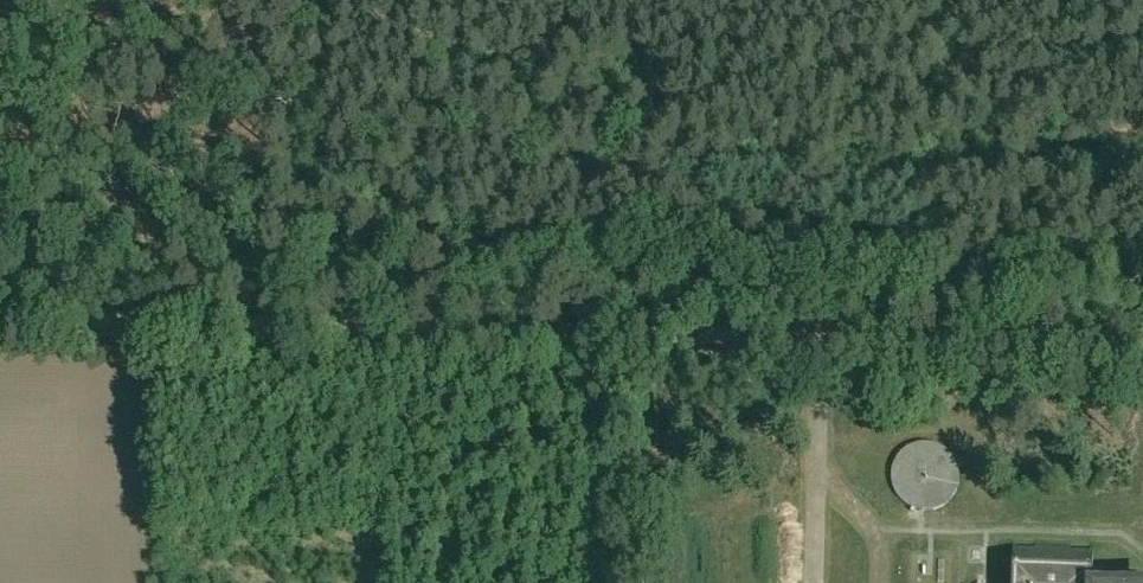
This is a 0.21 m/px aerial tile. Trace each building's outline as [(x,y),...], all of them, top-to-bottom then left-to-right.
[(1013,546),(1012,582),(1106,582),(1106,567),(1093,566),(1093,548),(1013,546)]
